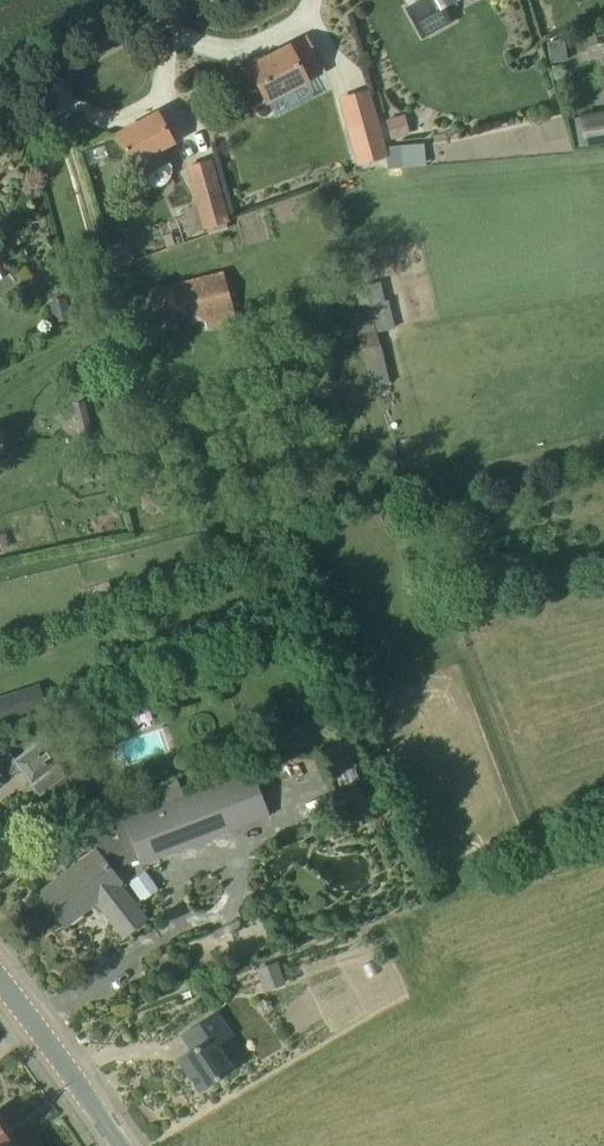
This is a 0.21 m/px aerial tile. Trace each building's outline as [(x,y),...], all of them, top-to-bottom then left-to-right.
[(450,18),(444,8),(458,0),(423,0),(407,9),(421,34),(450,18)] [(323,70),(315,55),(306,37),(265,59),(262,54),(249,61),(251,66),(249,67),(263,99),(305,79),(323,70)] [(550,62),(551,62),(567,59),(564,39),(546,42),(550,62)] [(296,88),(268,101),(274,115),(302,102),(296,88)] [(347,130),(356,127),(366,160),(385,154),(385,147),(375,116),(368,88),(337,98),(347,130)] [(572,117),(578,146),(603,140),(603,110),(572,117)] [(165,164),(156,147),(171,140),(157,114),(117,135),(140,177),(165,164)] [(404,115),(386,120),(391,139),(409,134),(404,115)] [(387,147),(385,147),(385,154),(387,168),(387,169),(402,167),(400,146),(387,147)] [(195,201),(203,229),(230,221),(212,159),(185,167),(195,201)] [(234,322),(222,272),(180,282),(181,286),(169,289),(168,285),(148,290),(157,329),(203,318),(206,329),(234,322)] [(347,288),(369,385),(386,381),(375,329),(391,325),(381,280),(347,288)] [(66,295),(49,299),(54,320),(72,315),(66,295)] [(40,683),(13,691),(22,718),(48,709),(40,683)] [(278,745),(327,728),(319,706),(270,724),(278,745)] [(15,758),(10,753),(0,760),(0,781),(3,779),(4,780),(19,768),(32,785),(58,766),(59,765),(40,740),(15,758)] [(157,806),(183,795),(177,779),(151,790),(157,806)] [(141,865),(214,836),(197,790),(183,795),(157,806),(83,836),(95,851),(40,893),(64,925),(96,901),(123,937),(147,918),(121,884),(123,882),(113,869),(138,859),(141,865)] [(264,991),(285,984),(277,962),(256,970),(264,991)] [(200,1090),(232,1068),(215,1044),(230,1035),(215,1013),(183,1034),(192,1049),(178,1058),(200,1090)] [(9,1143),(0,1130),(0,1145),(4,1145),(9,1143)]
